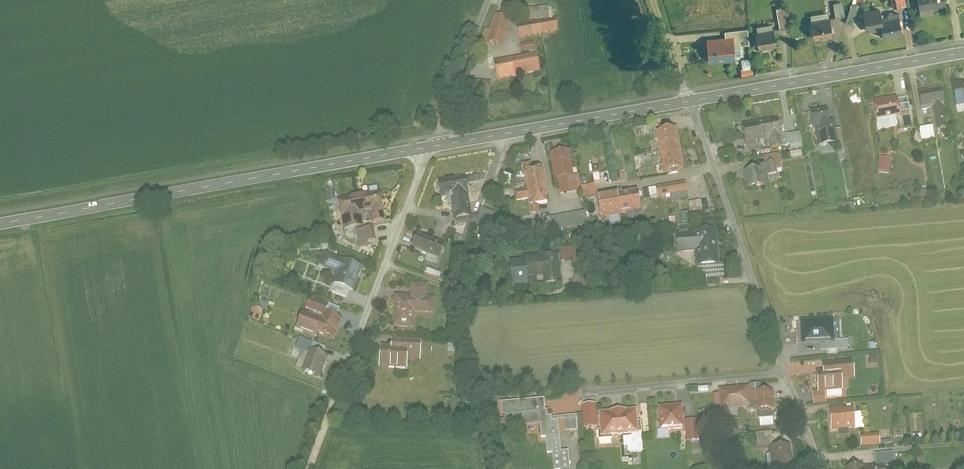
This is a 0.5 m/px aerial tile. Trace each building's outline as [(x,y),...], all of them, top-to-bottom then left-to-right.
[(833,2),(835,16),(844,15),(843,0),(833,2)] [(919,12),(947,10),(946,0),(918,0),(919,12)] [(846,23),(855,24),(859,3),(850,2),(846,23)] [(551,17),(550,6),(525,8),(526,19),(551,17)] [(787,26),(786,7),(777,7),(778,27),(787,26)] [(878,32),(879,39),(900,37),(898,18),(884,20),(883,11),(864,14),(867,33),(878,32)] [(484,44),(502,50),(511,23),(494,17),(484,44)] [(813,22),(815,40),(833,38),(831,20),(813,22)] [(517,28),(519,42),(554,37),(552,24),(517,28)] [(757,34),(759,51),(779,49),(778,32),(757,34)] [(708,41),(710,60),(735,58),(733,38),(708,41)] [(521,43),(521,51),(534,50),(534,42),(521,43)] [(494,61),(497,80),(538,75),(536,55),(494,61)] [(739,68),(740,76),(753,75),(752,67),(739,68)] [(956,111),(963,110),(963,85),(953,86),(956,111)] [(919,92),(921,110),(932,109),(934,132),(947,131),(945,108),(946,108),(944,89),(919,92)] [(901,130),(911,129),(908,100),(898,101),(901,128),(901,130)] [(898,101),(876,103),(879,130),(901,128),(898,101)] [(812,129),(820,128),(822,150),(838,149),(836,127),(839,126),(838,111),(810,114),(812,129)] [(741,129),(745,148),(780,140),(775,120),(741,129)] [(920,129),(921,143),(933,143),(933,129),(920,129)] [(655,134),(662,176),(688,171),(681,130),(655,134)] [(789,137),(790,152),(803,151),(802,136),(789,137)] [(636,166),(644,164),(642,155),(634,156),(636,166)] [(552,182),(559,181),(560,196),(578,195),(576,176),(571,176),(569,156),(550,158),(552,182)] [(878,160),(878,176),(889,176),(889,160),(878,160)] [(769,163),(770,177),(777,177),(776,162),(769,163)] [(516,201),(529,199),(532,214),(539,213),(538,205),(547,203),(541,169),(532,170),(530,163),(523,164),(528,191),(515,193),(516,201)] [(746,171),(749,190),(764,188),(761,168),(746,171)] [(441,184),(442,199),(451,199),(453,222),(470,220),(467,182),(441,184)] [(657,186),(659,198),(689,194),(687,182),(657,186)] [(580,188),(580,198),(594,197),(593,186),(580,188)] [(597,197),(600,219),(642,213),(639,191),(597,197)] [(360,229),(359,218),(369,217),(370,224),(383,222),(382,215),(389,214),(386,192),(338,200),(341,221),(343,221),(344,232),(360,229)] [(926,192),(911,193),(912,203),(927,202),(926,192)] [(691,213),(714,208),(712,197),(688,202),(691,213)] [(493,232),(497,218),(491,217),(492,211),(479,207),(474,227),(493,232)] [(543,221),(544,233),(584,229),(583,217),(543,221)] [(531,230),(540,230),(539,221),(531,222),(531,230)] [(716,231),(691,232),(691,241),(674,242),(675,258),(692,257),(692,261),(717,260),(716,231)] [(421,232),(413,251),(441,262),(449,243),(421,232)] [(558,248),(559,263),(577,262),(576,247),(558,248)] [(362,266),(327,253),(322,265),(339,271),(334,284),(353,291),(362,266)] [(508,261),(510,285),(555,281),(553,257),(508,261)] [(413,315),(429,315),(429,287),(411,287),(411,299),(393,299),(394,331),(413,330),(413,315)] [(258,321),(262,307),(252,304),(247,317),(258,321)] [(306,308),(296,331),(330,344),(339,321),(306,308)] [(837,320),(802,321),(802,343),(837,342),(837,320)] [(392,340),(392,352),(378,352),(379,372),(408,371),(407,358),(422,358),(421,340),(392,340)] [(304,341),(299,352),(309,357),(302,372),(319,380),(328,360),(322,357),(325,350),(304,341)] [(447,348),(447,362),(458,362),(458,348),(447,348)] [(847,382),(847,362),(822,362),(822,373),(815,373),(815,391),(841,391),(841,382),(847,382)] [(771,421),(766,385),(721,391),(723,408),(754,404),(756,423),(771,421)] [(445,397),(445,412),(455,411),(455,397),(445,397)] [(498,401),(499,414),(504,414),(505,426),(538,423),(539,437),(544,437),(545,453),(550,452),(551,468),(556,468),(567,468),(566,450),(559,451),(558,431),(575,430),(574,415),(546,417),(545,409),(543,409),(542,398),(498,401)] [(596,426),(594,403),(580,404),(583,427),(596,426)] [(679,403),(657,405),(658,429),(681,428),(679,403)] [(640,429),(636,430),(634,407),(599,410),(601,435),(621,433),(623,462),(643,460),(640,429)] [(830,411),(831,432),(855,430),(854,409),(830,411)] [(689,443),(703,442),(701,422),(687,423),(689,443)] [(766,449),(768,468),(791,466),(789,444),(771,446),(770,432),(753,434),(755,450),(766,449)] [(881,440),(861,440),(861,448),(881,448),(881,440)] [(843,465),(844,468),(866,468),(866,466),(889,465),(888,454),(880,454),(880,449),(870,450),(871,455),(861,455),(862,464),(843,465)]
